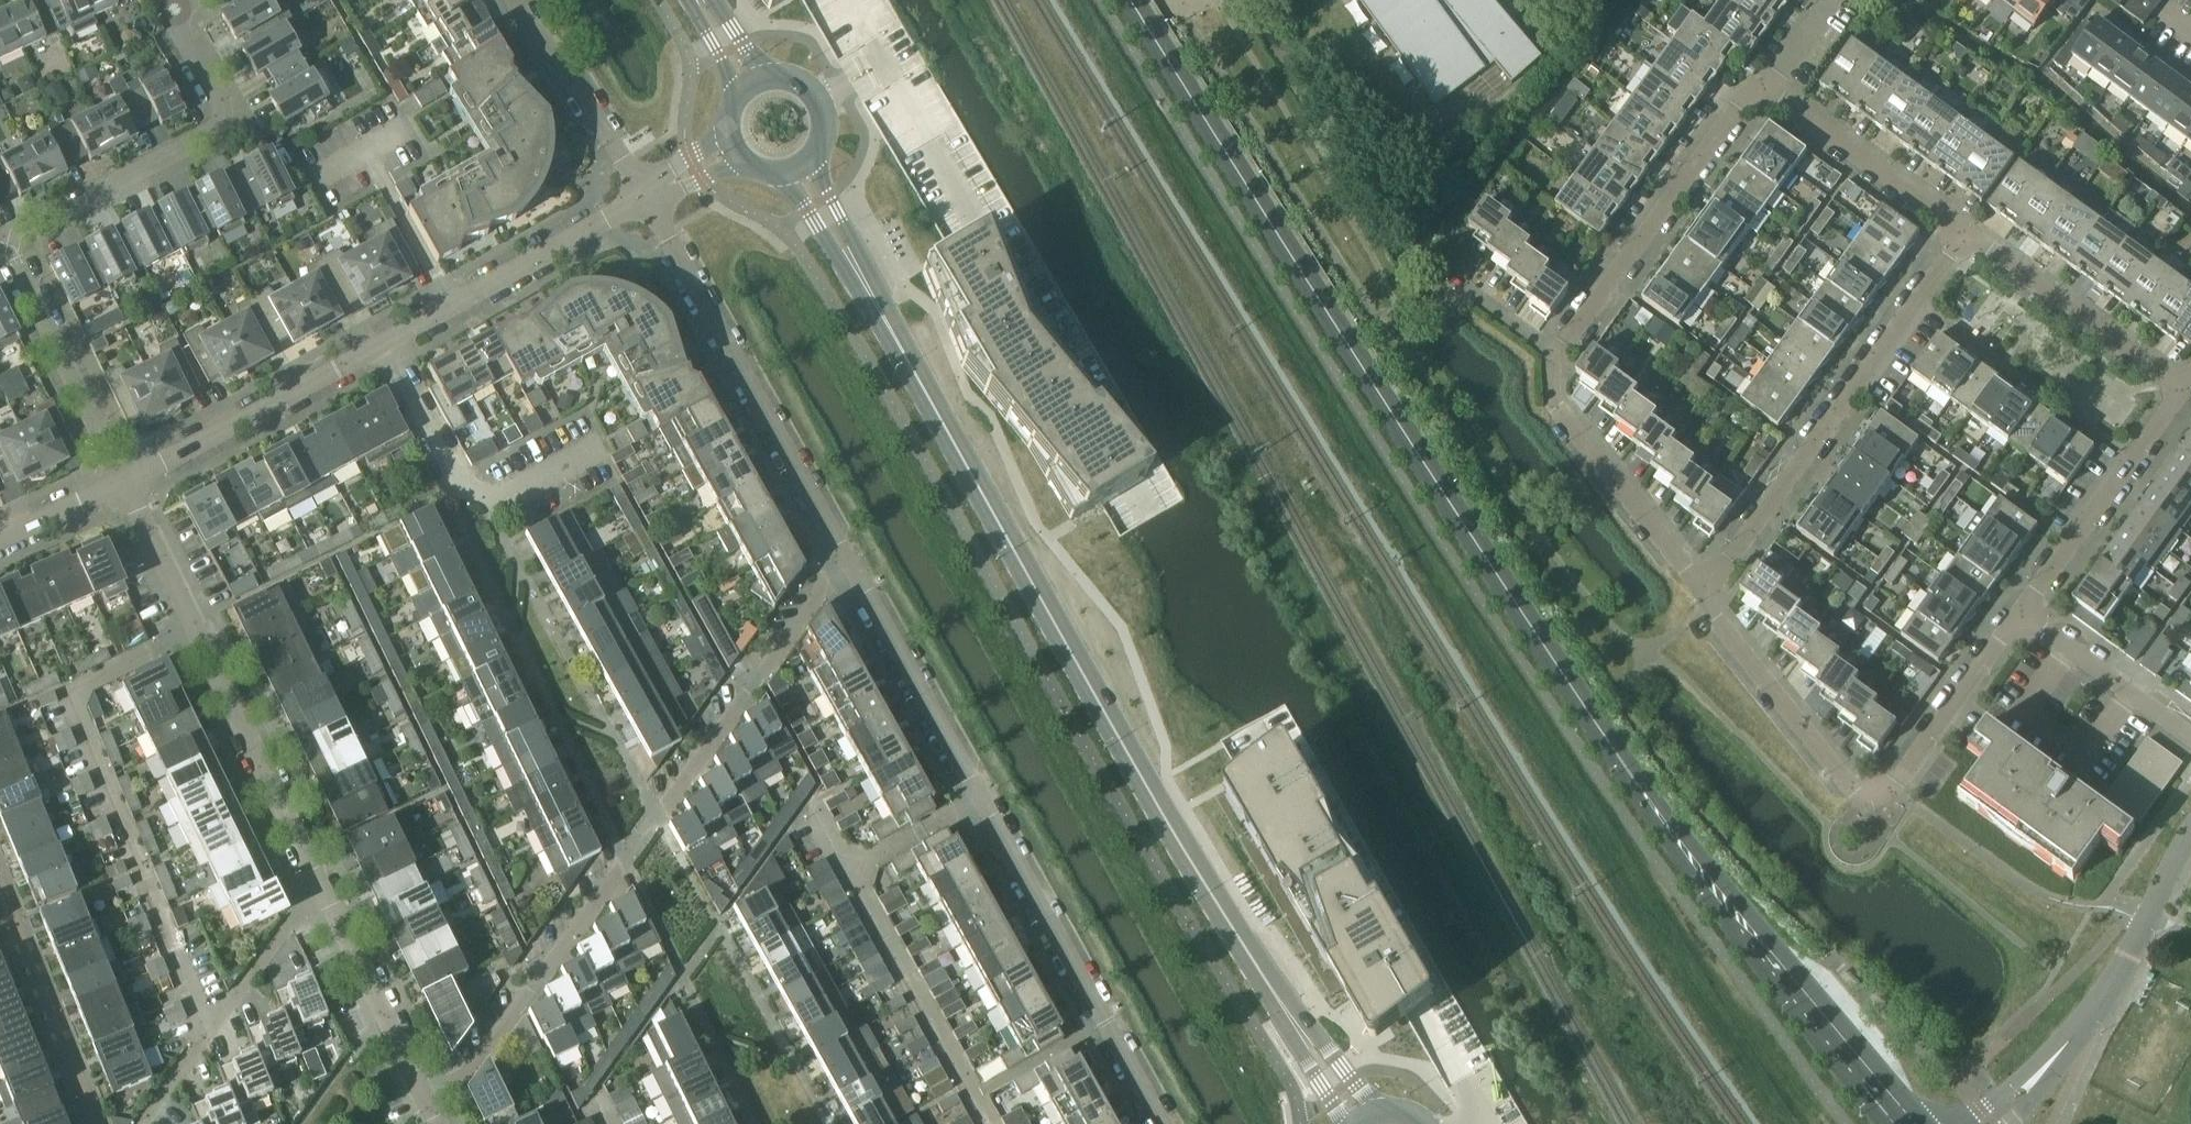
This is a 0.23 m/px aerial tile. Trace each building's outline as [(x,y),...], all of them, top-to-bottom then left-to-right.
[(27,0),(4,11),(22,50),(45,39),(45,40),(46,39),(58,33),(44,4),(32,10),(27,0)] [(44,4),(58,33),(70,28),(71,28),(71,27),(94,17),(86,0),(54,0),(44,4)] [(94,17),(116,7),(117,7),(118,6),(130,0),(86,0),(94,17)] [(243,52),(284,28),(294,22),(281,0),(249,0),(222,16),(236,41),(245,35),(251,46),(242,52),(243,52)] [(416,14),(439,0),(408,0),(416,14)] [(439,39),(464,23),(457,11),(473,1),(472,0),(439,0),(416,14),(426,30),(432,27),(439,39)] [(769,10),(786,0),(761,0),(769,10)] [(1436,107),(1495,63),(1512,84),(1545,56),(1498,0),(1358,0),(1436,107)] [(1705,24),(1704,25),(1737,49),(1736,50),(1748,58),(1758,45),(1757,44),(1756,45),(1752,42),(1762,28),(1767,32),(1768,31),(1726,0),(1723,0),(1705,24)] [(1768,31),(1777,18),(1776,17),(1776,18),(1771,15),(1781,1),(1787,5),(1788,4),(1782,0),(1726,0),(1768,31)] [(2014,14),(2025,0),(1996,0),(2014,14)] [(2014,14),(2034,29),(2056,0),(2025,0),(2014,14)] [(2144,26),(2163,0),(2132,0),(2124,11),(2144,26)] [(1638,15),(1645,20),(1649,14),(1643,9),(1642,8),(1641,8),(1637,14),(1638,15)] [(1679,36),(1673,43),(1718,76),(1727,63),(1726,62),(1725,63),(1721,60),(1731,46),(1736,50),(1737,49),(1704,25),(1705,24),(1683,8),(1668,28),(1679,36)] [(2070,8),(2065,14),(2076,22),(2081,15),(2070,8)] [(22,50),(4,11),(0,13),(0,60),(22,50)] [(1910,23),(1906,29),(1914,35),(1918,28),(1919,27),(1911,21),(1910,23)] [(2072,56),(2092,71),(2118,35),(2099,21),(2094,27),(2083,41),(2073,55),(2072,56)] [(2083,41),(2094,27),(2086,21),(2075,35),(2083,41)] [(442,55),(452,71),(498,42),(499,41),(497,39),(496,38),(488,25),(472,35),(464,23),(439,39),(432,43),(440,56),(442,55)] [(267,85),(304,64),(284,28),(243,52),(256,76),(265,71),(272,82),(267,85)] [(358,35),(365,46),(373,41),(367,30),(358,35)] [(2075,35),(2065,49),(2073,55),(2083,41),(2075,35)] [(2092,71),(2111,85),(2137,50),(2118,35),(2092,71)] [(352,39),(340,46),(346,56),(357,49),(352,39)] [(373,41),(365,46),(372,57),(380,52),(373,41)] [(1846,105),(1848,106),(1880,61),(1852,41),(1820,86),(1833,95),(1834,94),(1837,90),(1850,100),(1846,105)] [(498,42),(452,71),(447,74),(498,156),(494,158),(492,163),(408,211),(437,263),(460,251),(459,250),(462,243),(487,236),(487,234),(490,228),(515,220),(515,219),(519,215),(525,209),(530,203),(535,196),(539,189),(542,181),(540,180),(543,167),(546,168),(548,159),(549,151),(549,142),(548,133),(547,124),(546,124),(545,119),(546,118),(527,99),(528,92),(529,91),(511,72),(511,65),(512,64),(498,42)] [(1673,43),(1654,70),(1698,103),(1707,90),(1706,89),(1706,90),(1702,86),(1711,73),(1717,77),(1718,76),(1673,43)] [(1925,56),(1932,61),(1941,48),(1934,44),(1925,56)] [(2062,69),(2072,56),(2073,55),(2065,49),(2054,63),(2062,69)] [(2111,85),(2130,99),(2156,64),(2137,50),(2111,85)] [(127,60),(123,51),(112,56),(116,65),(127,60)] [(1873,124),(1874,125),(1907,81),(1880,61),(1848,106),(1860,115),(1861,114),(1860,113),(1863,109),(1877,119),(1873,124)] [(304,64),(267,85),(268,86),(272,83),(279,94),(270,99),(284,124),(308,110),(314,121),(332,110),(325,100),(333,95),(319,71),(311,75),(304,64)] [(2130,99),(2149,113),(2176,78),(2156,64),(2130,99)] [(94,65),(77,73),(82,82),(98,74),(94,65)] [(1954,73),(1961,79),(1965,74),(1964,70),(1959,67),(1954,73)] [(139,79),(126,86),(130,94),(145,123),(156,117),(158,121),(161,126),(162,125),(185,113),(178,100),(178,93),(173,89),(166,76),(162,68),(161,68),(161,69),(139,80),(139,79)] [(1654,70),(1634,97),(1678,130),(1688,117),(1686,116),(1686,117),(1682,114),(1692,100),(1697,104),(1698,103),(1654,70)] [(2168,127),(2190,97),(2190,89),(2176,78),(2149,113),(2168,127)] [(438,80),(426,88),(434,101),(447,93),(438,80)] [(1900,144),(1901,145),(1933,100),(1907,81),(1874,125),(1887,134),(1888,133),(1887,133),(1890,128),(1904,138),(1900,144)] [(58,83),(43,91),(49,104),(65,96),(58,83)] [(392,92),(399,103),(407,98),(400,87),(392,92)] [(434,101),(426,88),(413,96),(422,109),(434,101)] [(9,89),(1,93),(5,102),(14,97),(9,89)] [(117,101),(95,112),(114,150),(137,138),(133,129),(145,123),(130,94),(118,100),(118,99),(117,100),(117,101)] [(1634,97),(1615,124),(1659,156),(1668,144),(1667,143),(1662,140),(1672,127),(1678,131),(1678,130),(1634,97)] [(2187,141),(2190,137),(2190,97),(2168,127),(2187,141)] [(1927,163),(1928,164),(1960,119),(1933,100),(1901,145),(1914,154),(1914,152),(1917,148),(1930,158),(1927,163)] [(1569,113),(1559,105),(1551,117),(1560,124),(1569,113)] [(71,124),(59,130),(74,158),(86,153),(91,162),(114,150),(95,112),(73,123),(72,123),(71,123),(71,124)] [(2118,117),(2111,125),(2124,137),(2131,129),(2118,117)] [(1953,182),(1954,183),(1987,139),(1960,119),(1928,164),(1940,173),(1941,172),(1944,167),(1957,177),(1953,182)] [(1615,124),(1595,151),(1640,183),(1649,170),(1648,170),(1647,170),(1643,167),(1653,153),(1658,157),(1659,156),(1615,124)] [(1770,125),(1755,145),(1793,172),(1807,152),(1770,125)] [(46,137),(24,148),(44,186),(67,174),(62,165),(74,158),(59,130),(48,136),(47,136),(46,136),(46,137)] [(461,141),(456,133),(446,139),(451,147),(461,141)] [(2071,135),(2064,146),(2070,150),(2077,140),(2071,135)] [(2081,137),(2073,149),(2082,155),(2090,144),(2081,137)] [(2140,137),(2133,145),(2147,156),(2153,148),(2145,141),(2140,137)] [(1987,139),(1954,183),(1967,192),(1968,191),(1967,191),(1970,187),(1984,196),(1980,202),(1982,203),(2014,159),(1987,139)] [(1755,145),(1741,164),(1779,191),(1793,172),(1755,145)] [(0,160),(0,188),(4,195),(15,188),(20,198),(44,186),(24,148),(2,159),(1,159),(1,160),(0,160)] [(2153,148),(2147,156),(2160,167),(2167,159),(2153,148)] [(1595,151),(1576,177),(1620,210),(1629,197),(1628,196),(1628,197),(1624,194),(1633,180),(1639,184),(1640,183),(1595,151)] [(249,174),(237,180),(254,213),(266,207),(269,213),(294,200),(270,152),(245,165),(249,174)] [(2165,171),(2184,186),(2190,176),(2190,175),(2174,161),(2165,171)] [(2014,227),(2015,227),(2047,183),(2046,182),(2046,178),(2044,175),(2040,172),(2037,172),(2033,173),(2020,163),(1987,207),(2001,217),(2002,216),(2001,216),(2004,211),(2018,221),(2014,227)] [(1741,164),(1727,183),(1765,211),(1779,191),(1741,164)] [(1826,183),(1834,189),(1842,177),(1834,171),(1826,183)] [(196,190),(200,199),(218,232),(217,232),(220,238),(246,225),(243,219),(254,213),(237,180),(225,187),(221,177),(196,190)] [(1620,210),(1576,177),(1556,205),(1600,237),(1610,224),(1609,223),(1608,223),(1604,220),(1614,207),(1619,211),(1620,210)] [(409,180),(395,187),(402,201),(416,193),(409,180)] [(1848,181),(1839,193),(1847,198),(1855,187),(1848,181)] [(1727,183),(1713,203),(1751,230),(1757,235),(1771,215),(1765,211),(1727,183)] [(2041,246),(2042,247),(2074,202),(2047,183),(2015,227),(2028,236),(2028,235),(2031,231),(2045,241),(2041,246)] [(2153,193),(2146,202),(2151,206),(2159,197),(2153,193)] [(159,209),(164,218),(181,251),(184,257),(210,244),(207,238),(217,232),(218,232),(200,199),(189,205),(184,196),(159,209)] [(2160,198),(2153,207),(2157,211),(2161,210),(2166,203),(2160,198)] [(1814,200),(1806,211),(1814,216),(1822,205),(1814,200)] [(1470,227),(1493,244),(1494,245),(1507,226),(1509,227),(1513,220),(1488,202),(1470,227)] [(2067,265),(2069,266),(2101,222),(2074,202),(2042,247),(2054,256),(2055,255),(2055,254),(2058,250),(2071,260),(2067,265)] [(1713,203),(1699,222),(1737,249),(1751,230),(1713,203)] [(1883,206),(1868,226),(1905,254),(1920,233),(1883,206)] [(1827,209),(1819,220),(1827,226),(1835,215),(1827,209)] [(1814,216),(1806,211),(1798,222),(1806,228),(1814,216)] [(123,227),(127,237),(145,269),(181,251),(164,218),(152,224),(148,214),(123,227)] [(1827,226),(1819,220),(1811,232),(1819,237),(1827,226)] [(377,243),(362,252),(386,294),(397,288),(396,286),(408,280),(402,271),(413,265),(415,269),(417,268),(391,222),(376,230),(377,243)] [(1699,222),(1685,241),(1723,269),(1737,249),(1699,222)] [(2094,285),(2095,286),(2128,241),(2101,222),(2069,266),(2081,275),(2082,274),(2081,274),(2084,269),(2098,279),(2094,285)] [(1489,250),(1512,267),(1513,268),(1526,250),(1527,250),(1532,244),(1509,227),(1507,226),(1494,245),(1493,244),(1489,250)] [(1868,226),(1854,246),(1891,273),(1905,254),(1868,226)] [(951,253),(923,270),(936,305),(938,309),(946,329),(947,332),(948,334),(961,368),(1028,448),(1070,520),(1098,503),(1100,503),(1117,492),(1148,474),(1138,461),(1131,465),(1021,333),(996,269),(1003,265),(989,230),(970,242),(958,249),(952,253),(951,253)] [(86,246),(91,255),(111,294),(137,281),(134,275),(145,269),(127,237),(116,242),(111,233),(86,246)] [(1786,238),(1778,249),(1786,255),(1794,244),(1786,238)] [(1685,241),(1671,261),(1709,288),(1723,269),(1685,241)] [(2121,304),(2122,305),(2155,261),(2128,241),(2095,286),(2108,295),(2109,294),(2108,293),(2112,289),(2125,299),(2121,304)] [(1854,246),(1840,265),(1877,292),(1891,273),(1854,246)] [(1799,248),(1791,259),(1799,264),(1807,253),(1799,248)] [(1786,255),(1778,249),(1770,261),(1778,266),(1786,255)] [(1507,274),(1531,291),(1532,291),(1545,273),(1546,274),(1551,267),(1527,250),(1526,250),(1513,268),(1512,267),(1507,274)] [(111,294),(91,255),(80,261),(75,252),(50,264),(71,307),(108,288),(111,294)] [(337,252),(322,260),(345,303),(357,296),(362,305),(374,299),(375,300),(386,294),(362,252),(347,260),(337,252)] [(1799,264),(1791,259),(1783,270),(1791,276),(1799,264)] [(308,281),(293,290),(317,332),(328,326),(327,325),(338,318),(333,309),(345,303),(322,260),(307,268),(308,281)] [(1671,261),(1657,280),(1694,307),(1709,288),(1671,261)] [(2148,324),(2149,325),(2181,280),(2155,261),(2122,305),(2135,314),(2136,313),(2135,313),(2138,309),(2152,318),(2148,324)] [(1840,265),(1826,284),(1863,311),(1877,292),(1840,265)] [(1532,291),(1531,291),(1526,297),(1552,316),(1570,291),(1546,274),(1545,273),(1532,291)] [(1761,279),(1753,290),(1761,296),(1769,284),(1761,279)] [(1694,307),(1657,280),(1642,300),(1680,327),(1694,307)] [(2149,325),(2162,334),(2163,333),(2162,332),(2165,328),(2179,338),(2175,343),(2177,345),(2181,339),(2190,347),(2190,287),(2181,280),(2149,325)] [(1769,284),(1761,296),(1769,301),(1777,290),(1769,284)] [(1826,284),(1812,304),(1849,331),(1863,311),(1826,284)] [(657,431),(670,424),(670,423),(710,401),(698,379),(697,380),(690,377),(683,352),(681,352),(675,349),(667,324),(666,324),(662,320),(656,314),(650,309),(643,304),(636,300),(628,297),(628,299),(617,296),(618,293),(609,291),(601,290),(592,289),(583,290),(574,291),(568,292),(568,291),(548,309),(541,308),(540,307),(520,324),(513,323),(513,322),(491,334),(513,374),(513,375),(519,387),(603,342),(605,345),(610,346),(657,431)] [(267,290),(252,298),(276,341),(288,334),(293,343),(304,337),(305,339),(317,332),(293,290),(278,298),(267,290)] [(1745,301),(1752,307),(1761,296),(1753,290),(1745,301)] [(1761,296),(1752,307),(1760,313),(1769,301),(1761,296)] [(239,320),(224,328),(247,371),(258,365),(258,363),(269,357),(264,347),(276,341),(252,298),(237,307),(239,320)] [(19,341),(20,340),(0,300),(0,351),(19,341)] [(180,313),(176,304),(167,309),(171,318),(180,313)] [(1812,304),(1798,323),(1835,350),(1849,331),(1812,304)] [(1645,329),(1653,318),(1642,310),(1634,321),(1645,329)] [(1730,315),(1722,327),(1730,332),(1738,321),(1730,315)] [(1655,318),(1648,326),(1672,344),(1678,335),(1655,318)] [(1798,323),(1784,342),(1821,369),(1835,350),(1798,323)] [(1743,325),(1735,336),(1743,342),(1751,330),(1743,325)] [(1730,332),(1722,327),(1714,338),(1721,344),(1730,332)] [(247,371),(224,328),(208,337),(198,328),(183,337),(209,383),(210,382),(208,378),(219,372),(224,382),(235,375),(236,377),(247,371)] [(492,386),(513,375),(513,374),(491,334),(478,341),(477,339),(471,342),(471,341),(470,342),(472,345),(470,346),(492,386)] [(1912,372),(1932,387),(1959,350),(1939,335),(1912,372)] [(1743,342),(1735,336),(1727,347),(1735,353),(1743,342)] [(104,338),(91,345),(95,354),(108,347),(104,338)] [(161,362),(145,369),(169,419),(179,410),(177,406),(189,400),(184,390),(195,385),(197,389),(198,388),(175,341),(160,349),(161,362)] [(1784,342),(1770,362),(1807,389),(1821,369),(1784,342)] [(472,398),(492,386),(470,346),(458,353),(456,350),(450,354),(450,353),(449,353),(451,356),(449,357),(472,398)] [(1577,374),(1600,391),(1601,391),(1615,373),(1616,374),(1620,367),(1595,349),(1577,374)] [(1932,387),(1951,401),(1978,364),(1959,350),(1932,387)] [(1696,361),(1704,367),(1710,358),(1702,352),(1696,361)] [(456,406),(472,398),(449,357),(437,364),(435,362),(429,365),(428,365),(430,368),(427,370),(436,385),(428,389),(453,434),(467,426),(456,406)] [(1770,362),(1756,381),(1793,408),(1807,389),(1770,362)] [(1715,364),(1707,375),(1714,381),(1723,370),(1715,364)] [(1951,401),(1970,415),(1997,377),(1978,364),(1951,401)] [(169,419),(145,369),(129,377),(120,368),(104,376),(127,423),(129,423),(127,419),(138,413),(142,423),(154,417),(156,421),(169,419)] [(1596,397),(1619,414),(1620,415),(1633,396),(1635,397),(1639,391),(1616,374),(1615,373),(1601,391),(1600,391),(1596,397)] [(0,377),(0,389),(1,391),(3,390),(12,386),(6,374),(0,377)] [(1970,415),(1989,429),(2017,391),(1997,377),(1970,415)] [(1793,408),(1756,381),(1741,401),(1779,428),(1793,408)] [(18,397),(12,386),(3,390),(8,401),(18,397)] [(525,397),(532,410),(546,403),(539,390),(525,397)] [(1989,429),(2009,443),(2036,405),(2017,391),(1989,429)] [(347,413),(333,421),(356,464),(366,458),(370,464),(386,455),(387,456),(412,442),(388,398),(386,394),(387,394),(386,392),(368,402),(368,404),(370,403),(371,406),(355,415),(352,409),(351,410),(352,411),(348,414),(347,413)] [(569,412),(573,400),(562,396),(558,409),(569,412)] [(1614,421),(1638,438),(1639,438),(1652,420),(1653,421),(1658,414),(1635,397),(1633,396),(1620,415),(1619,414),(1614,421)] [(1886,408),(1897,416),(1903,408),(1891,400),(1886,408)] [(670,424),(681,444),(722,422),(721,420),(724,418),(723,418),(720,412),(717,413),(710,401),(670,423),(670,424)] [(36,422),(21,430),(45,479),(55,470),(53,466),(65,460),(60,451),(71,445),(73,450),(74,449),(51,402),(36,409),(36,422)] [(2009,443),(2028,457),(2055,419),(2036,405),(2009,443)] [(1882,413),(1867,433),(1905,461),(1919,441),(1882,413)] [(522,422),(530,435),(543,428),(535,414),(522,422)] [(2028,457),(2047,471),(2074,433),(2055,419),(2028,457)] [(1633,444),(1657,461),(1658,462),(1671,443),(1672,444),(1677,438),(1653,421),(1652,420),(1639,438),(1638,438),(1633,444)] [(319,435),(311,439),(331,477),(356,464),(333,421),(315,430),(316,432),(317,431),(319,435)] [(1914,428),(1925,436),(1931,429),(1919,421),(1914,428)] [(722,422),(681,444),(672,449),(683,470),(693,465),(733,442),(732,441),(735,439),(735,438),(735,439),(731,433),(729,434),(722,422)] [(648,436),(640,423),(627,430),(634,444),(648,436)] [(501,433),(509,447),(522,439),(515,426),(501,433)] [(1931,429),(1925,436),(1936,445),(1942,437),(1931,429)] [(21,430),(5,437),(0,433),(0,477),(3,483),(5,483),(2,479),(14,473),(18,483),(30,477),(32,481),(45,479),(21,430)] [(1867,433),(1853,453),(1891,480),(1905,461),(1867,433)] [(2074,433),(2047,471),(2067,485),(2095,448),(2074,433)] [(1772,436),(1764,446),(1772,451),(1779,441),(1772,436)] [(295,441),(284,447),(311,498),(335,485),(331,477),(311,439),(303,443),(300,438),(299,438),(299,439),(295,442),(295,441)] [(464,454),(472,467),(497,453),(490,439),(464,454)] [(693,465),(705,486),(745,463),(744,461),(747,460),(747,459),(746,459),(743,453),(740,455),(733,442),(693,465)] [(1652,468),(1676,485),(1690,467),(1691,468),(1696,461),(1672,444),(1671,443),(1658,462),(1657,461),(1652,468)] [(610,457),(615,466),(635,455),(630,446),(610,457)] [(270,461),(262,465),(287,511),(311,498),(284,447),(267,457),(267,458),(268,457),(270,461)] [(2171,466),(2190,481),(2190,452),(2185,447),(2171,466)] [(1952,456),(1964,464),(1969,457),(1958,449),(1952,456)] [(1759,453),(1744,474),(1753,480),(1768,460),(1759,453)] [(1853,453),(1839,472),(1877,499),(1891,480),(1853,453)] [(1969,457),(1964,464),(1975,473),(1981,465),(1969,457)] [(705,486),(716,506),(756,484),(755,482),(759,481),(758,480),(754,474),(752,475),(745,463),(705,486)] [(246,468),(235,474),(258,516),(262,524),(287,511),(262,465),(254,469),(251,464),(250,464),(251,466),(246,468)] [(646,476),(641,466),(621,477),(627,486),(646,476)] [(2157,486),(2189,509),(2190,506),(2190,481),(2171,466),(2157,486)] [(1671,491),(1695,508),(1695,509),(1709,490),(1710,491),(1715,485),(1691,468),(1690,467),(1676,485),(1671,491)] [(1943,471),(1935,483),(1942,488),(1951,477),(1943,471)] [(1839,472),(1825,491),(1863,518),(1877,499),(1839,472)] [(221,487),(213,491),(234,529),(258,516),(235,474),(218,483),(218,484),(219,483),(221,487)] [(1991,484),(2002,492),(2008,485),(1997,477),(1991,484)] [(1956,481),(1948,492),(1956,498),(1964,486),(1956,481)] [(1942,488),(1935,483),(1926,494),(1934,499),(1942,488)] [(716,506),(728,527),(768,505),(767,503),(770,501),(769,501),(766,495),(763,496),(756,484),(716,506)] [(436,485),(412,497),(418,509),(442,497),(436,485)] [(2008,485),(2002,492),(2013,501),(2019,493),(2008,485)] [(2157,486),(2143,505),(2175,528),(2175,527),(2189,509),(2157,486)] [(633,498),(638,507),(658,496),(653,487),(633,498)] [(234,529),(213,491),(205,496),(202,490),(201,491),(202,492),(197,494),(182,502),(183,503),(186,501),(193,513),(190,514),(190,513),(188,514),(208,551),(226,541),(223,535),(234,529)] [(1695,509),(1695,508),(1690,514),(1715,533),(1733,508),(1710,491),(1709,490),(1695,509)] [(1825,491),(1811,510),(1849,538),(1863,518),(1825,491)] [(1956,498),(1948,492),(1934,511),(1942,517),(1956,498)] [(613,499),(620,512),(630,507),(623,493),(613,499)] [(2000,499),(1986,519),(2023,547),(2038,526),(2000,499)] [(730,553),(739,548),(780,525),(779,524),(782,522),(781,521),(781,522),(777,516),(775,517),(768,505),(728,527),(718,532),(730,553)] [(2047,513),(2036,505),(2030,513),(2042,521),(2047,513)] [(2143,505),(2129,524),(2170,554),(2179,542),(2177,540),(2182,533),(2175,527),(2175,528),(2143,505)] [(645,519),(650,528),(669,517),(664,508),(645,519)] [(1849,538),(1811,510),(1797,531),(1834,558),(1849,538)] [(379,536),(390,558),(441,533),(431,511),(379,536)] [(1918,512),(1910,523),(1917,529),(1925,517),(1918,512)] [(526,537),(538,558),(580,535),(568,513),(526,537)] [(1963,532),(1972,539),(2009,566),(2023,547),(1986,519),(1977,513),(1963,532)] [(388,524),(383,514),(366,522),(371,532),(388,524)] [(624,519),(632,533),(642,528),(634,514),(624,519)] [(1925,517),(1917,529),(1925,534),(1933,523),(1925,517)] [(1901,534),(1909,540),(1917,529),(1910,523),(1901,534)] [(2129,524),(2115,543),(2147,566),(2147,567),(2154,572),(2159,564),(2161,565),(2170,554),(2129,524)] [(739,548),(751,569),(791,546),(790,544),(793,543),(793,542),(792,542),(789,536),(786,538),(780,525),(739,548)] [(676,528),(656,539),(661,548),(681,537),(676,528)] [(1917,529),(1909,540),(1917,545),(1925,534),(1917,529)] [(349,530),(333,539),(338,548),(354,540),(349,530)] [(400,579),(408,575),(452,554),(441,533),(390,558),(400,579)] [(636,540),(643,554),(654,548),(646,534),(636,540)] [(538,558),(549,579),(592,555),(580,535),(538,558)] [(338,548),(333,539),(316,547),(321,557),(338,548)] [(1972,539),(1958,558),(1995,585),(2009,566),(1972,539)] [(83,555),(75,559),(93,598),(104,593),(107,600),(125,592),(108,553),(107,554),(108,555),(105,556),(100,544),(103,542),(103,541),(87,548),(83,550),(82,549),(81,549),(83,555)] [(2115,543),(2101,562),(2133,585),(2147,567),(2147,566),(2115,543)] [(791,546),(751,569),(757,580),(749,591),(773,609),(786,592),(784,590),(789,583),(791,584),(797,576),(803,567),(791,546)] [(1887,548),(1879,559),(1887,565),(1895,554),(1887,548)] [(668,561),(673,570),(692,559),(687,550),(668,561)] [(592,555),(549,579),(561,600),(609,573),(597,552),(592,555)] [(336,557),(346,579),(356,574),(345,553),(336,557)] [(408,575),(419,597),(462,575),(452,554),(408,575)] [(300,555),(283,563),(288,573),(305,564),(300,555)] [(647,561),(655,575),(665,569),(657,555),(647,561)] [(66,557),(48,565),(68,609),(93,598),(75,559),(67,563),(65,559),(66,558),(66,557)] [(1900,558),(1892,569),(1900,574),(1908,563),(1900,558)] [(1958,558),(1944,577),(1981,604),(1995,585),(1958,558)] [(329,559),(319,564),(327,580),(337,576),(329,559)] [(1887,565),(1879,559),(1871,571),(1879,576),(1887,565)] [(2101,562),(2087,581),(2119,605),(2133,585),(2101,562)] [(288,573),(283,563),(267,571),(272,581),(288,573)] [(33,578),(25,581),(42,621),(68,609),(48,565),(36,570),(36,571),(32,573),(32,571),(30,572),(33,578)] [(1740,591),(1764,608),(1765,608),(1778,590),(1779,591),(1784,584),(1758,566),(1740,591)] [(1900,574),(1892,569),(1884,580),(1892,586),(1900,574)] [(679,581),(684,590),(704,579),(699,570),(679,581)] [(621,594),(609,573),(561,600),(573,620),(621,594)] [(346,579),(357,600),(366,596),(356,574),(346,579)] [(258,587),(252,575),(228,587),(234,599),(258,587)] [(421,622),(429,618),(473,597),(462,575),(419,597),(411,600),(421,622)] [(1837,583),(1847,591),(1854,582),(1843,575),(1837,583)] [(677,590),(669,576),(659,582),(667,595),(677,590)] [(1944,577),(1930,596),(1967,624),(1981,604),(1944,577)] [(2182,578),(2175,587),(2184,593),(2190,584),(2182,578)] [(0,586),(0,594),(17,632),(42,621),(25,581),(16,585),(15,581),(16,581),(15,580),(0,586)] [(2119,605),(2087,581),(2073,602),(2083,609),(2076,619),(2097,635),(2119,605)] [(1858,584),(1850,594),(1860,602),(1868,591),(1858,584)] [(234,612),(247,638),(298,613),(285,587),(234,612)] [(2184,593),(2175,587),(2169,596),(2177,602),(2184,593)] [(1759,614),(1783,631),(1784,632),(1797,613),(1798,614),(1803,608),(1779,591),(1778,590),(1765,608),(1764,608),(1759,614)] [(623,593),(621,594),(573,620),(584,641),(626,618),(634,613),(623,593)] [(17,632),(0,594),(0,639),(17,632)] [(337,600),(345,617),(355,612),(347,595),(337,600)] [(730,640),(704,595),(691,602),(716,647),(730,640)] [(357,600),(367,622),(377,617),(366,596),(357,600)] [(1930,596),(1916,616),(1953,643),(1967,624),(1930,596)] [(429,618),(440,639),(483,618),(473,597),(429,618)] [(670,602),(678,616),(688,611),(681,597),(670,602)] [(1872,597),(1864,609),(1872,614),(1880,603),(1872,597)] [(794,647),(810,675),(851,653),(824,606),(818,615),(818,614),(812,623),(814,624),(808,631),(807,630),(794,647)] [(2155,615),(2163,622),(2170,612),(2161,606),(2155,615)] [(2176,617),(2185,623),(2190,615),(2190,614),(2183,608),(2176,617)] [(355,612),(345,617),(353,633),(362,628),(355,612)] [(247,638),(257,660),(309,634),(298,613),(247,638)] [(1778,638),(1802,655),(1816,637),(1817,638),(1822,631),(1798,614),(1797,613),(1784,632),(1783,631),(1778,638)] [(1953,643),(1916,616),(1901,636),(1939,663),(1953,643)] [(367,622),(378,643),(387,638),(377,617),(367,622)] [(692,617),(682,623),(690,637),(700,631),(692,617)] [(2185,623),(2176,617),(2170,626),(2178,632),(2185,623)] [(440,639),(450,661),(493,639),(483,618),(440,639)] [(584,641),(596,662),(638,638),(626,618),(584,641)] [(2126,640),(2131,645),(2124,654),(2135,662),(2156,632),(2140,620),(2126,640)] [(142,629),(118,641),(124,653),(147,641),(142,629)] [(1875,629),(1865,643),(1876,651),(1887,637),(1875,629)] [(257,660),(267,681),(311,660),(319,656),(309,634),(257,660)] [(638,638),(596,662),(607,683),(657,655),(646,634),(638,638)] [(2140,666),(2156,677),(2173,654),(2168,650),(2172,644),(2162,636),(2140,666)] [(1797,661),(1820,678),(1821,679),(1835,660),(1836,661),(1841,655),(1817,638),(1816,637),(1802,655),(1797,661)] [(358,643),(366,659),(375,655),(367,638),(358,643)] [(378,643),(388,664),(398,660),(387,638),(378,643)] [(704,638),(693,644),(701,658),(711,652),(704,638)] [(450,661),(460,682),(504,661),(493,639),(450,661)] [(1897,643),(1892,650),(1906,660),(1911,653),(1897,643)] [(105,650),(89,658),(94,667),(110,659),(105,650)] [(810,675),(822,696),(862,673),(861,672),(864,670),(864,669),(863,670),(860,664),(857,665),(851,653),(810,675)] [(1913,653),(1908,660),(1930,676),(1935,669),(1913,653)] [(375,655),(366,659),(373,676),(383,671),(375,655)] [(607,683),(619,703),(669,676),(657,655),(607,683)] [(94,667),(89,658),(73,665),(76,671),(78,675),(94,667)] [(706,664),(714,677),(718,685),(724,676),(715,659),(706,664)] [(267,681),(278,702),(322,681),(311,660),(267,681)] [(388,664),(399,686),(408,681),(398,660),(388,664)] [(1816,685),(1839,702),(1840,702),(1854,684),(1855,685),(1859,678),(1836,661),(1835,660),(1821,679),(1820,678),(1816,685)] [(460,682),(471,703),(514,682),(504,661),(460,682)] [(122,687),(135,713),(179,692),(166,666),(122,687)] [(767,685),(773,696),(787,688),(777,671),(767,685)] [(822,696),(833,716),(874,694),(873,692),(876,691),(875,690),(871,684),(869,686),(862,673),(822,696)] [(55,674),(39,681),(43,691),(59,684),(55,674)] [(619,703),(630,724),(673,701),(680,696),(669,676),(619,703)] [(43,691),(39,681),(22,688),(26,698),(43,691)] [(278,702),(288,724),(332,703),(322,681),(278,702)] [(379,686),(387,703),(397,698),(389,681),(379,686)] [(399,686),(409,707),(419,702),(408,681),(399,686)] [(525,704),(514,682),(471,703),(471,704),(461,709),(471,729),(481,724),(481,725),(525,704)] [(2190,686),(2185,682),(2177,693),(2190,703),(2190,686)] [(1835,708),(1858,725),(1859,726),(1872,707),(1874,708),(1878,702),(1855,685),(1854,684),(1840,702),(1839,702),(1835,708)] [(787,688),(773,696),(780,709),(793,701),(787,688)] [(88,707),(93,721),(103,717),(93,692),(88,707)] [(135,713),(146,735),(190,713),(179,692),(135,713)] [(54,694),(38,701),(41,709),(58,702),(54,694)] [(833,716),(845,737),(885,715),(884,713),(887,712),(887,711),(886,711),(883,705),(880,706),(874,694),(833,716)] [(8,705),(4,695),(0,696),(0,709),(8,705)] [(743,718),(746,723),(762,752),(767,750),(774,763),(775,762),(796,751),(765,696),(754,712),(743,718)] [(1859,726),(1858,725),(1853,732),(1879,750),(1897,725),(1901,728),(1909,717),(1881,697),(1878,702),(1874,708),(1872,707),(1859,726)] [(397,698),(387,703),(395,719),(404,714),(397,698)] [(288,724),(299,745),(351,720),(340,699),(332,703),(288,724)] [(673,701),(630,724),(656,770),(687,727),(673,701)] [(409,707),(419,729),(429,724),(419,702),(409,707)] [(481,725),(492,746),(535,725),(525,704),(481,725)] [(805,722),(798,709),(784,717),(791,730),(805,722)] [(146,735),(156,756),(200,735),(190,713),(146,735)] [(13,737),(4,714),(0,716),(0,742),(13,737)] [(845,737),(856,758),(897,736),(896,734),(899,732),(898,732),(894,726),(892,727),(885,715),(845,737)] [(299,745),(309,767),(361,742),(351,720),(299,745)] [(728,740),(731,745),(747,774),(752,772),(759,784),(760,784),(781,772),(775,762),(774,763),(767,750),(762,752),(746,723),(739,734),(728,740)] [(1985,804),(2012,824),(2006,832),(2026,846),(2031,838),(2059,858),(2053,866),(2073,881),(2074,880),(2073,879),(2105,836),(2122,848),(2135,831),(2131,828),(2136,822),(2139,825),(2183,764),(2148,739),(2105,799),(2108,802),(2104,808),(2078,789),(2075,794),(2050,776),(2054,772),(1987,723),(1975,741),(1992,753),(1960,797),(1959,796),(1958,797),(1979,812),(1985,804)] [(400,729),(408,745),(417,740),(409,724),(400,729)] [(419,729),(430,750),(439,745),(429,724),(419,729)] [(492,746),(502,767),(546,746),(535,725),(492,746)] [(809,730),(796,737),(803,751),(817,743),(809,730)] [(53,737),(56,745),(72,739),(69,731),(53,737)] [(99,736),(106,753),(117,749),(110,732),(99,736)] [(156,756),(167,777),(210,756),(200,735),(156,756)] [(856,758),(868,779),(908,756),(907,755),(910,753),(910,752),(909,753),(906,747),(904,748),(897,736),(856,758)] [(22,759),(13,737),(0,742),(0,768),(22,759)] [(72,739),(56,745),(59,754),(76,747),(72,739)] [(417,740),(408,745),(415,762),(425,757),(417,740)] [(309,767),(320,788),(371,763),(361,742),(309,767)] [(1229,793),(1217,800),(1329,995),(1341,988),(1367,1033),(1397,1015),(1403,1024),(1433,1001),(1433,1000),(1434,1000),(1434,999),(1434,998),(1434,997),(1434,996),(1434,995),(1433,995),(1433,994),(1429,987),(1415,963),(1408,967),(1289,761),(1296,757),(1290,747),(1290,746),(1289,746),(1289,745),(1288,745),(1287,744),(1286,744),(1285,744),(1284,744),(1284,745),(1283,745),(1261,761),(1236,781),(1230,785),(1229,786),(1228,787),(1228,788),(1228,789),(1228,790),(1228,791),(1228,792),(1229,793)] [(430,750),(440,771),(450,767),(439,745),(430,750)] [(713,762),(716,767),(732,796),(737,793),(744,806),(745,806),(766,794),(760,784),(759,784),(752,772),(747,774),(731,745),(724,756),(713,762)] [(502,767),(513,789),(556,768),(546,746),(502,767)] [(117,749),(106,753),(113,770),(123,766),(117,749)] [(807,758),(815,771),(828,764),(821,750),(807,758)] [(167,777),(177,799),(221,777),(210,756),(167,777)] [(868,779),(880,800),(920,777),(919,776),(922,774),(922,773),(921,773),(918,767),(915,769),(908,756),(868,779)] [(31,781),(22,759),(0,768),(0,794),(31,781)] [(320,788),(330,810),(382,784),(371,763),(320,788)] [(440,771),(451,793),(460,788),(450,767),(440,771)] [(698,784),(701,789),(717,818),(722,815),(729,828),(730,828),(751,816),(745,806),(744,806),(737,793),(732,796),(716,767),(709,778),(698,784)] [(515,814),(523,810),(566,789),(556,768),(513,789),(505,793),(515,814)] [(440,788),(433,771),(423,776),(431,793),(440,788)] [(819,779),(826,792),(840,785),(833,771),(819,779)] [(808,773),(793,794),(800,806),(815,785),(808,773)] [(70,781),(74,790),(90,783),(87,775),(70,781)] [(117,781),(124,797),(135,793),(128,776),(117,781)] [(180,824),(231,799),(221,777),(177,799),(169,803),(180,824)] [(920,777),(880,800),(890,818),(871,829),(878,843),(934,812),(928,801),(932,799),(920,777)] [(0,819),(40,803),(31,781),(0,794),(0,818),(0,819)] [(90,783),(74,790),(77,798),(93,791),(90,783)] [(382,784),(330,810),(343,835),(394,810),(382,784)] [(451,793),(461,814),(471,809),(460,788),(451,793)] [(523,810),(533,831),(577,810),(566,789),(523,810)] [(683,805),(686,811),(686,810),(702,840),(707,837),(714,850),(715,849),(736,838),(730,828),(729,828),(722,815),(717,818),(701,789),(694,799),(683,805)] [(844,792),(824,803),(829,812),(849,801),(844,792)] [(135,793),(124,797),(131,814),(141,810),(135,793)] [(444,794),(434,799),(442,815),(451,810),(444,794)] [(800,806),(793,794),(781,810),(788,822),(800,806)] [(180,824),(190,845),(242,820),(231,799),(180,824)] [(0,819),(9,841),(49,825),(40,803),(0,819)] [(461,814),(472,835),(481,831),(471,809),(461,814)] [(533,831),(544,853),(587,832),(577,810),(533,831)] [(686,810),(686,811),(679,821),(668,827),(683,854),(685,853),(696,873),(721,860),(715,849),(714,850),(707,837),(702,840),(686,810)] [(860,822),(855,813),(836,824),(841,833),(860,822)] [(765,832),(772,844),(784,827),(778,815),(765,832)] [(88,825),(92,834),(108,827),(105,819),(88,825)] [(200,867),(208,863),(252,841),(242,820),(190,845),(200,867)] [(346,841),(359,868),(402,846),(389,820),(346,841)] [(136,825),(142,841),(152,837),(146,821),(136,825)] [(9,841),(18,863),(58,847),(49,825),(9,841)] [(449,830),(457,846),(467,841),(459,825),(449,830)] [(108,827),(92,834),(95,842),(111,835),(108,827)] [(472,835),(482,857),(492,852),(481,831),(472,835)] [(916,865),(926,883),(967,861),(966,859),(969,858),(968,857),(964,851),(962,852),(955,840),(951,842),(945,831),(889,862),(897,876),(916,865)] [(587,832),(544,853),(565,895),(597,851),(587,832)] [(762,836),(750,854),(756,865),(769,848),(762,836)] [(152,837),(142,841),(149,859),(159,854),(152,837)] [(208,863),(219,884),(263,863),(252,841),(208,863)] [(467,841),(457,846),(465,862),(475,857),(467,841)] [(359,868),(369,889),(413,868),(402,846),(359,868)] [(24,878),(27,885),(67,869),(58,847),(18,863),(24,878)] [(482,857),(492,878),(502,873),(492,852),(482,857)] [(753,869),(747,858),(734,875),(741,887),(753,869)] [(733,909),(746,931),(788,907),(776,887),(784,883),(771,859),(736,906),(737,907),(733,909)] [(926,883),(938,904),(978,882),(977,880),(980,878),(979,878),(969,860),(967,861),(926,883)] [(219,884),(229,905),(273,884),(263,863),(219,884)] [(106,870),(110,879),(126,872),(123,864),(106,870)] [(153,869),(160,885),(170,881),(164,865),(153,869)] [(470,872),(478,889),(488,884),(479,867),(470,872)] [(369,889),(380,910),(423,889),(413,868),(369,889)] [(67,869),(27,885),(37,908),(76,892),(67,869)] [(812,881),(818,891),(836,881),(831,871),(812,881)] [(502,873),(492,878),(504,902),(514,898),(502,873)] [(112,885),(116,893),(132,887),(129,878),(112,885)] [(719,896),(725,908),(738,891),(731,879),(719,896)] [(170,881),(160,885),(167,903),(177,899),(170,881)] [(938,904),(950,925),(990,902),(989,901),(992,899),(992,898),(991,899),(988,893),(985,894),(978,882),(938,904)] [(273,884),(229,905),(242,931),(286,911),(273,884)] [(488,884),(478,889),(485,905),(495,900),(488,884)] [(608,908),(611,914),(626,944),(631,941),(637,955),(638,954),(659,944),(631,887),(619,903),(608,908)] [(877,899),(882,908),(902,897),(897,888),(877,899)] [(380,910),(390,932),(433,910),(423,889),(380,910)] [(843,892),(824,903),(829,912),(847,901),(843,892)] [(902,897),(882,908),(887,917),(907,906),(902,897)] [(39,914),(48,937),(88,921),(79,898),(39,914)] [(950,925),(961,946),(1001,923),(1000,921),(1003,920),(1003,919),(992,901),(990,902),(950,925)] [(746,931),(757,952),(799,928),(788,907),(746,931)] [(188,925),(181,908),(171,912),(178,929),(188,925)] [(390,932),(401,953),(444,932),(433,910),(390,932)] [(490,915),(498,932),(508,927),(500,910),(490,915)] [(854,913),(836,923),(841,932),(859,922),(854,913)] [(592,929),(595,935),(610,965),(614,962),(621,976),(622,975),(643,965),(638,954),(637,955),(631,941),(626,944),(611,914),(603,924),(592,929)] [(127,922),(130,930),(147,923),(144,915),(127,922)] [(894,929),(899,938),(919,927),(913,918),(894,929)] [(48,937),(57,959),(97,943),(88,921),(48,937)] [(147,923),(130,930),(134,938),(150,932),(147,923)] [(961,946),(973,966),(1013,944),(1012,942),(1015,941),(1015,940),(1014,940),(1011,934),(1008,935),(1001,923),(961,946)] [(508,927),(498,932),(506,948),(516,943),(508,927)] [(757,952),(769,973),(811,949),(799,928),(757,952)] [(401,953),(411,974),(454,953),(444,932),(401,953)] [(847,944),(852,953),(871,943),(866,934),(847,944)] [(576,950),(579,956),(594,986),(598,983),(605,997),(606,996),(627,986),(622,975),(621,976),(614,962),(610,965),(595,935),(587,945),(576,950)] [(925,938),(905,949),(910,958),(930,947),(925,938)] [(57,959),(66,981),(106,965),(97,943),(57,959)] [(973,966),(984,987),(1025,965),(1024,963),(1027,961),(1026,961),(1022,955),(1020,956),(1013,944),(973,966)] [(519,948),(502,956),(508,967),(512,967),(521,954),(519,948)] [(769,973),(780,993),(823,970),(811,949),(769,973)] [(411,974),(421,996),(445,984),(446,985),(465,975),(454,953),(411,974)] [(859,965),(864,974),(882,964),(877,955),(859,965)] [(508,967),(502,956),(489,962),(495,973),(508,967)] [(560,971),(562,977),(563,977),(577,1007),(582,1004),(589,1018),(589,1017),(611,1007),(606,996),(605,997),(598,983),(594,986),(579,956),(571,966),(560,971)] [(145,966),(148,974),(165,967),(162,959),(145,966)] [(917,970),(922,979),(942,968),(937,959),(917,970)] [(66,981),(75,1003),(115,987),(106,965),(66,981)] [(669,965),(654,986),(659,998),(675,977),(669,965)] [(984,987),(996,1008),(1036,986),(1035,984),(1038,982),(1038,981),(1037,982),(1034,976),(1031,977),(1025,965),(984,987)] [(165,967),(148,974),(152,982),(168,976),(165,967)] [(221,977),(228,992),(243,971),(240,969),(221,977)] [(780,993),(792,1014),(834,990),(823,970),(780,993)] [(273,993),(280,1012),(281,1012),(289,1033),(290,1033),(306,1026),(308,1031),(324,1025),(322,1020),(326,1018),(326,1019),(328,1019),(309,973),(307,973),(308,974),(294,980),(296,985),(275,994),(274,993),(273,993)] [(870,986),(875,995),(894,984),(889,975),(870,986)] [(544,992),(546,998),(546,997),(561,1028),(566,1025),(572,1039),(573,1038),(595,1028),(589,1017),(589,1018),(582,1004),(577,1007),(563,977),(562,977),(554,987),(544,992)] [(17,1001),(14,994),(8,979),(0,983),(0,1008),(17,1001)] [(948,980),(929,991),(934,1000),(953,989),(948,980)] [(445,984),(421,996),(449,1053),(467,1029),(446,985),(445,984)] [(659,998),(654,986),(641,1003),(647,1015),(659,998)] [(996,1008),(1007,1029),(1048,1006),(1047,1005),(1050,1003),(1049,1002),(1045,996),(1043,998),(1036,986),(996,1008)] [(75,1003),(84,1025),(124,1009),(115,987),(75,1003)] [(792,1014),(804,1035),(846,1011),(834,990),(792,1014)] [(882,1006),(887,1015),(905,1005),(900,996),(882,1006)] [(546,997),(546,998),(538,1008),(528,1013),(527,1014),(541,1041),(543,1040),(553,1061),(578,1049),(573,1038),(572,1039),(566,1025),(561,1028),(546,997)] [(26,1023),(23,1016),(17,1001),(0,1008),(0,1034),(26,1023)] [(940,1012),(945,1021),(965,1010),(960,1001),(940,1012)] [(652,1074),(652,1075),(696,1054),(670,1002),(662,1014),(667,1025),(656,1030),(672,1064),(652,1074)] [(163,1010),(166,1018),(183,1011),(179,1003),(163,1010)] [(1048,1006),(1007,1029),(1018,1047),(998,1058),(1006,1072),(1062,1041),(1056,1030),(1060,1028),(1058,1025),(1061,1024),(1061,1023),(1060,1023),(1050,1005),(1048,1006)] [(625,1025),(631,1037),(644,1020),(638,1008),(625,1025)] [(84,1025),(93,1047),(133,1031),(124,1009),(84,1025)] [(183,1011),(166,1018),(169,1026),(186,1020),(183,1011)] [(804,1035),(815,1055),(857,1032),(846,1011),(804,1035)] [(245,1031),(253,1049),(262,1071),(263,1070),(278,1064),(280,1069),(296,1062),(294,1057),(298,1056),(298,1057),(300,1056),(290,1033),(289,1033),(281,1012),(280,1012),(267,1017),(269,1022),(247,1031),(247,1030),(245,1031)] [(894,1027),(899,1036),(917,1026),(912,1017),(894,1027)] [(524,1018),(508,1040),(530,1057),(541,1052),(524,1018)] [(952,1032),(957,1041),(976,1030),(971,1021),(952,1032)] [(35,1046),(26,1023),(0,1034),(0,1060),(35,1046)] [(93,1047),(102,1070),(141,1053),(150,1050),(141,1028),(133,1031),(93,1047)] [(865,1028),(857,1032),(815,1055),(827,1076),(876,1048),(865,1028)] [(628,1041),(622,1029),(610,1047),(615,1059),(628,1041)] [(923,1038),(905,1048),(910,1057),(928,1047),(923,1038)] [(983,1042),(963,1053),(968,1062),(988,1051),(983,1042)] [(4,1084),(44,1068),(35,1046),(0,1060),(0,1074),(4,1084)] [(876,1048),(827,1076),(838,1097),(888,1069),(876,1048)] [(218,1068),(225,1087),(226,1087),(234,1108),(235,1108),(250,1102),(252,1107),(269,1100),(267,1095),(270,1094),(271,1095),(272,1094),(263,1070),(262,1071),(253,1049),(239,1055),(241,1060),(220,1069),(219,1068),(218,1068)] [(606,1051),(594,1069),(600,1081),(612,1063),(606,1051)] [(1039,1085),(1049,1103),(1089,1081),(1088,1079),(1091,1077),(1090,1077),(1087,1071),(1085,1072),(1077,1059),(1073,1061),(1067,1051),(1012,1082),(1020,1096),(1039,1085)] [(141,1053),(102,1070),(112,1095),(152,1079),(141,1053)] [(652,1075),(663,1096),(706,1075),(696,1054),(652,1075)] [(935,1058),(917,1069),(922,1078),(940,1067),(935,1058)] [(485,1123),(514,1123),(499,1093),(506,1083),(494,1059),(487,1069),(487,1068),(470,1092),(485,1123)] [(313,1080),(325,1076),(321,1067),(310,1072),(313,1080)] [(4,1084),(13,1106),(53,1090),(44,1068),(4,1084)] [(838,1097),(850,1118),(900,1090),(888,1069),(838,1097)] [(596,1085),(590,1073),(578,1090),(584,1102),(596,1085)] [(663,1096),(673,1118),(717,1096),(706,1075),(663,1096)] [(929,1090),(934,1099),(952,1089),(947,1080),(929,1090)] [(1049,1103),(1060,1123),(1101,1101),(1100,1100),(1103,1098),(1103,1097),(1102,1098),(1099,1092),(1096,1093),(1089,1081),(1049,1103)] [(197,1123),(242,1123),(235,1108),(234,1108),(226,1087),(225,1087),(212,1093),(213,1098),(192,1106),(192,1105),(190,1106),(197,1123)] [(540,1098),(546,1110),(565,1101),(559,1088),(540,1098)] [(20,1123),(31,1123),(62,1112),(53,1090),(13,1106),(20,1123)] [(853,1123),(895,1123),(905,1118),(904,1115),(912,1111),(900,1090),(850,1118),(853,1123)] [(937,1105),(942,1114),(960,1103),(955,1094),(937,1105)] [(676,1123),(714,1123),(727,1118),(717,1096),(673,1118),(676,1123)] [(614,1109),(619,1118),(638,1109),(633,1100),(614,1109)] [(1060,1123),(1109,1123),(1112,1122),(1111,1120),(1114,1119),(1114,1118),(1113,1118),(1110,1112),(1108,1114),(1101,1101),(1060,1123)] [(1003,1123),(1012,1123),(1025,1117),(1020,1108),(1000,1119),(1003,1123)] [(62,1112),(31,1123),(67,1123),(62,1112)] [(534,1114),(514,1123),(539,1123),(534,1114)]
